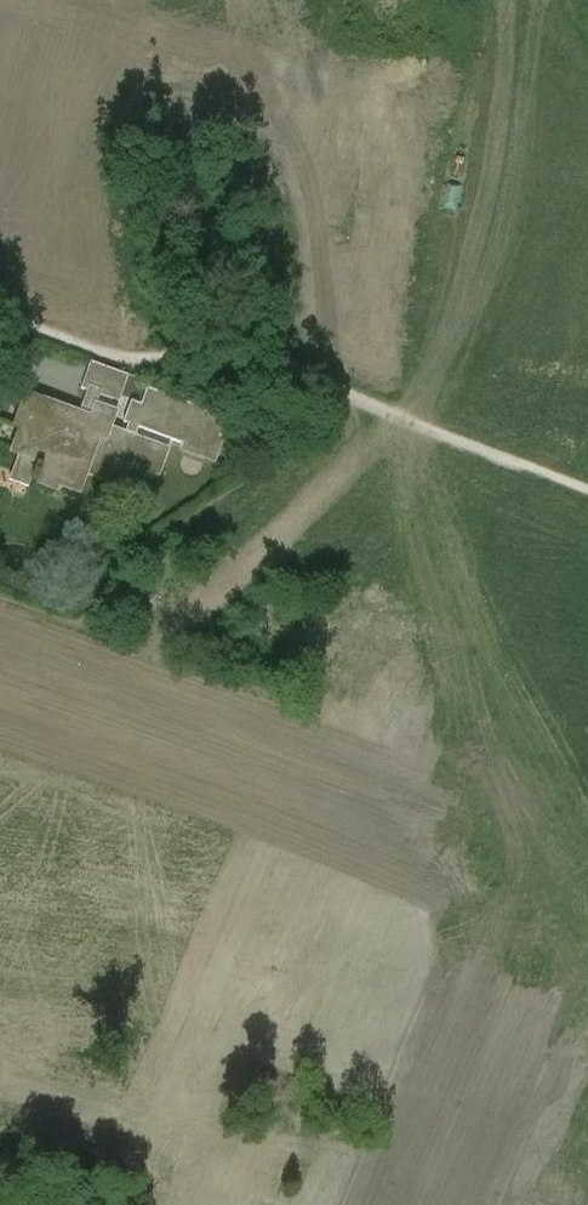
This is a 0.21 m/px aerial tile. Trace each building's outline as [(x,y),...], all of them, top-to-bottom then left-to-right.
[(81,389),(87,391),(100,396),(119,403),(128,377),(90,363),(81,389)] [(100,396),(87,391),(78,416),(107,427),(112,415),(95,409),(100,396)] [(128,425),(125,433),(135,437),(138,428),(186,446),(185,449),(208,457),(215,440),(223,443),(228,429),(220,426),(222,420),(151,394),(148,400),(144,398),(140,406),(130,402),(123,423),(128,425)] [(78,416),(28,398),(20,418),(26,420),(15,450),(39,459),(31,480),(37,482),(38,480),(55,487),(56,482),(78,490),(84,472),(115,483),(117,477),(139,485),(145,468),(156,472),(163,452),(146,446),(147,441),(135,437),(125,433),(107,427),(78,416)]
